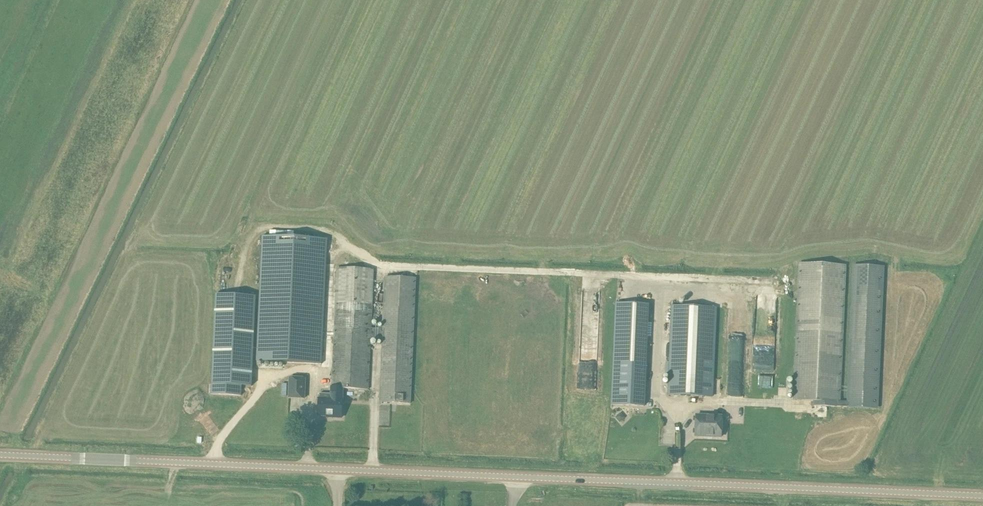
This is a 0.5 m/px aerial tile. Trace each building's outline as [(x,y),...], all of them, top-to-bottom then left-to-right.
[(262,236),(257,361),(321,364),(327,239),(262,236)] [(845,266),(799,264),(794,400),(813,401),(813,405),(878,408),(883,268),(854,267),(847,402),(839,402),(845,266)] [(343,387),(343,388),(368,389),(371,338),(382,338),(380,402),(410,403),(415,309),(416,278),(385,276),(383,328),(371,328),(372,295),(374,269),(337,267),(335,294),(331,387),(343,387)] [(240,395),(241,385),(251,385),(255,295),(215,294),(211,393),(240,395)] [(616,303),(612,394),(628,395),(628,388),(630,388),(630,383),(645,384),(648,305),(616,303)] [(716,307),(672,306),(668,395),(712,396),(716,307)] [(773,369),(775,317),(755,316),(753,369),(773,369)] [(305,378),(290,377),(289,398),(304,398),(305,378)] [(644,406),(645,384),(630,383),(630,388),(628,388),(628,395),(612,394),(612,405),(644,406)] [(331,387),(331,394),(320,394),(320,399),(319,399),(318,415),(332,416),(332,417),(341,417),(342,400),(342,388),(343,388),(343,387),(331,387)] [(722,416),(696,415),(695,436),(707,436),(707,435),(712,435),(712,436),(721,437),(722,416)]
